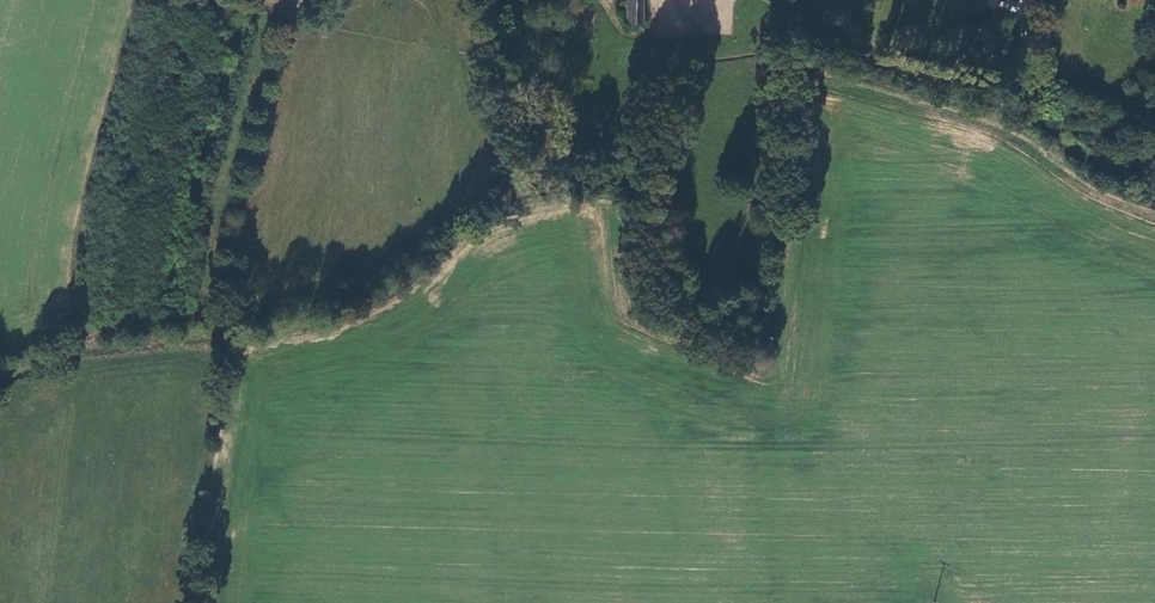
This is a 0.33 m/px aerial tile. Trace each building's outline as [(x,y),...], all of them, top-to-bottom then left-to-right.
[(622,23),(638,23),(638,0),(623,0),(622,23)]
